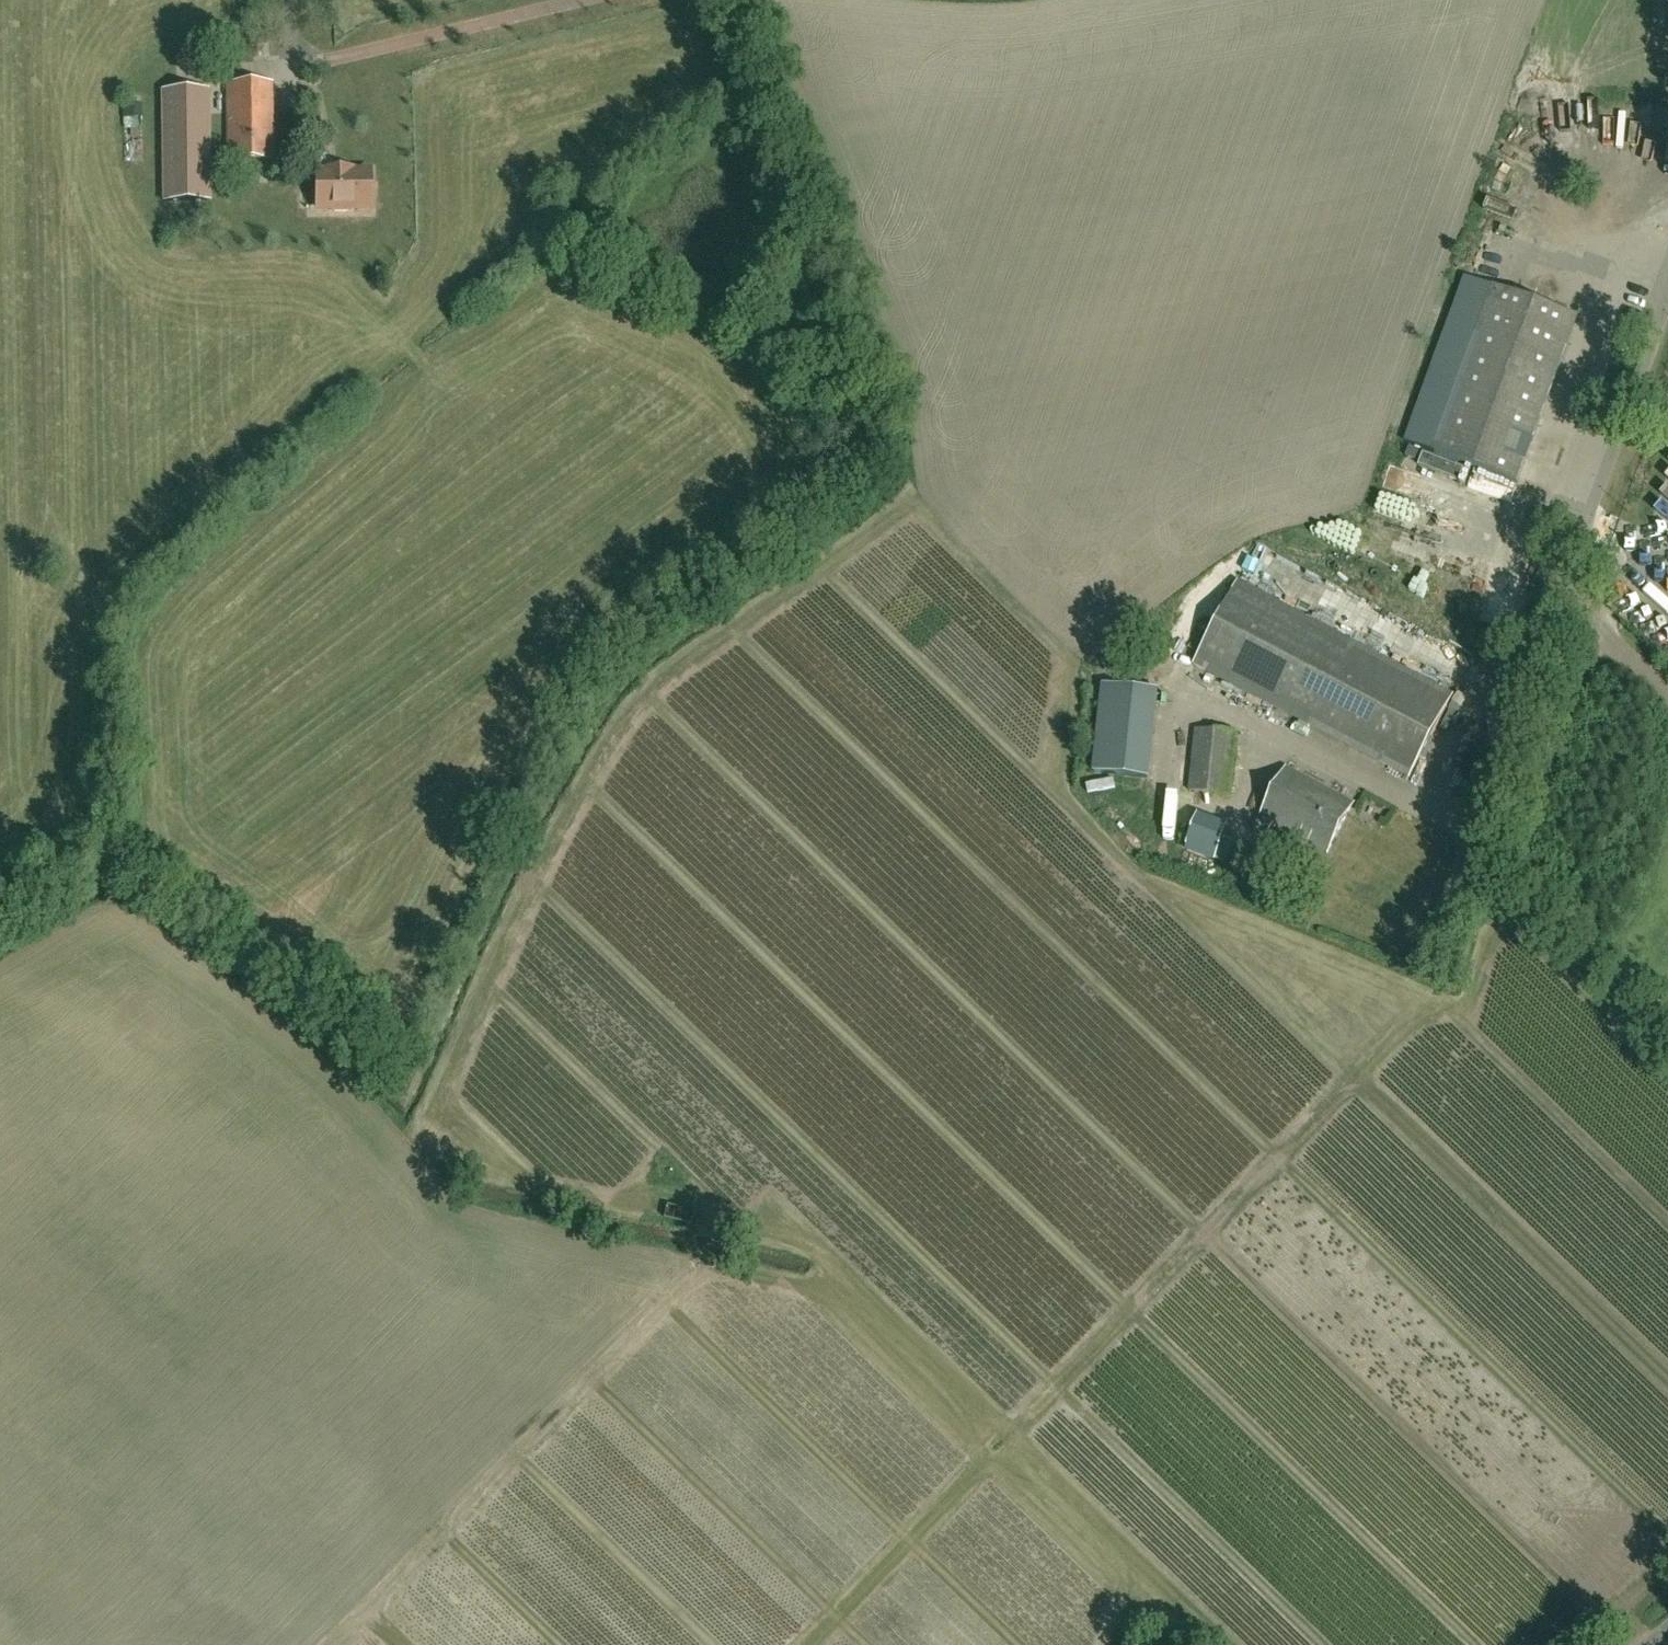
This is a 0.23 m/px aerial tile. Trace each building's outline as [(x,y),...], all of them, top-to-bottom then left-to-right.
[(228,160),(273,160),(272,84),(227,84),(228,160)] [(210,201),(208,90),(163,90),(164,202),(210,201)] [(328,171),(328,173),(317,173),(317,208),(331,208),(335,211),(347,211),(351,208),(370,208),(370,197),(372,195),(372,186),(370,184),(370,173),(352,173),(352,171),(328,171)] [(1517,484),(1578,318),(1465,275),(1404,444),(1517,484)] [(1453,695),(1239,582),(1195,665),(1410,778),(1453,695)] [(1407,646),(1400,662),(1418,670),(1425,654),(1407,646)] [(1093,773),(1151,779),(1161,690),(1103,684),(1093,773)] [(1229,796),(1235,733),(1194,730),(1188,792),(1229,796)] [(1328,854),(1345,821),(1354,804),(1287,768),(1252,833),(1264,840),(1272,824),(1328,854)] [(1223,837),(1228,826),(1177,804),(1162,840),(1232,870),(1243,846),(1223,837)]
